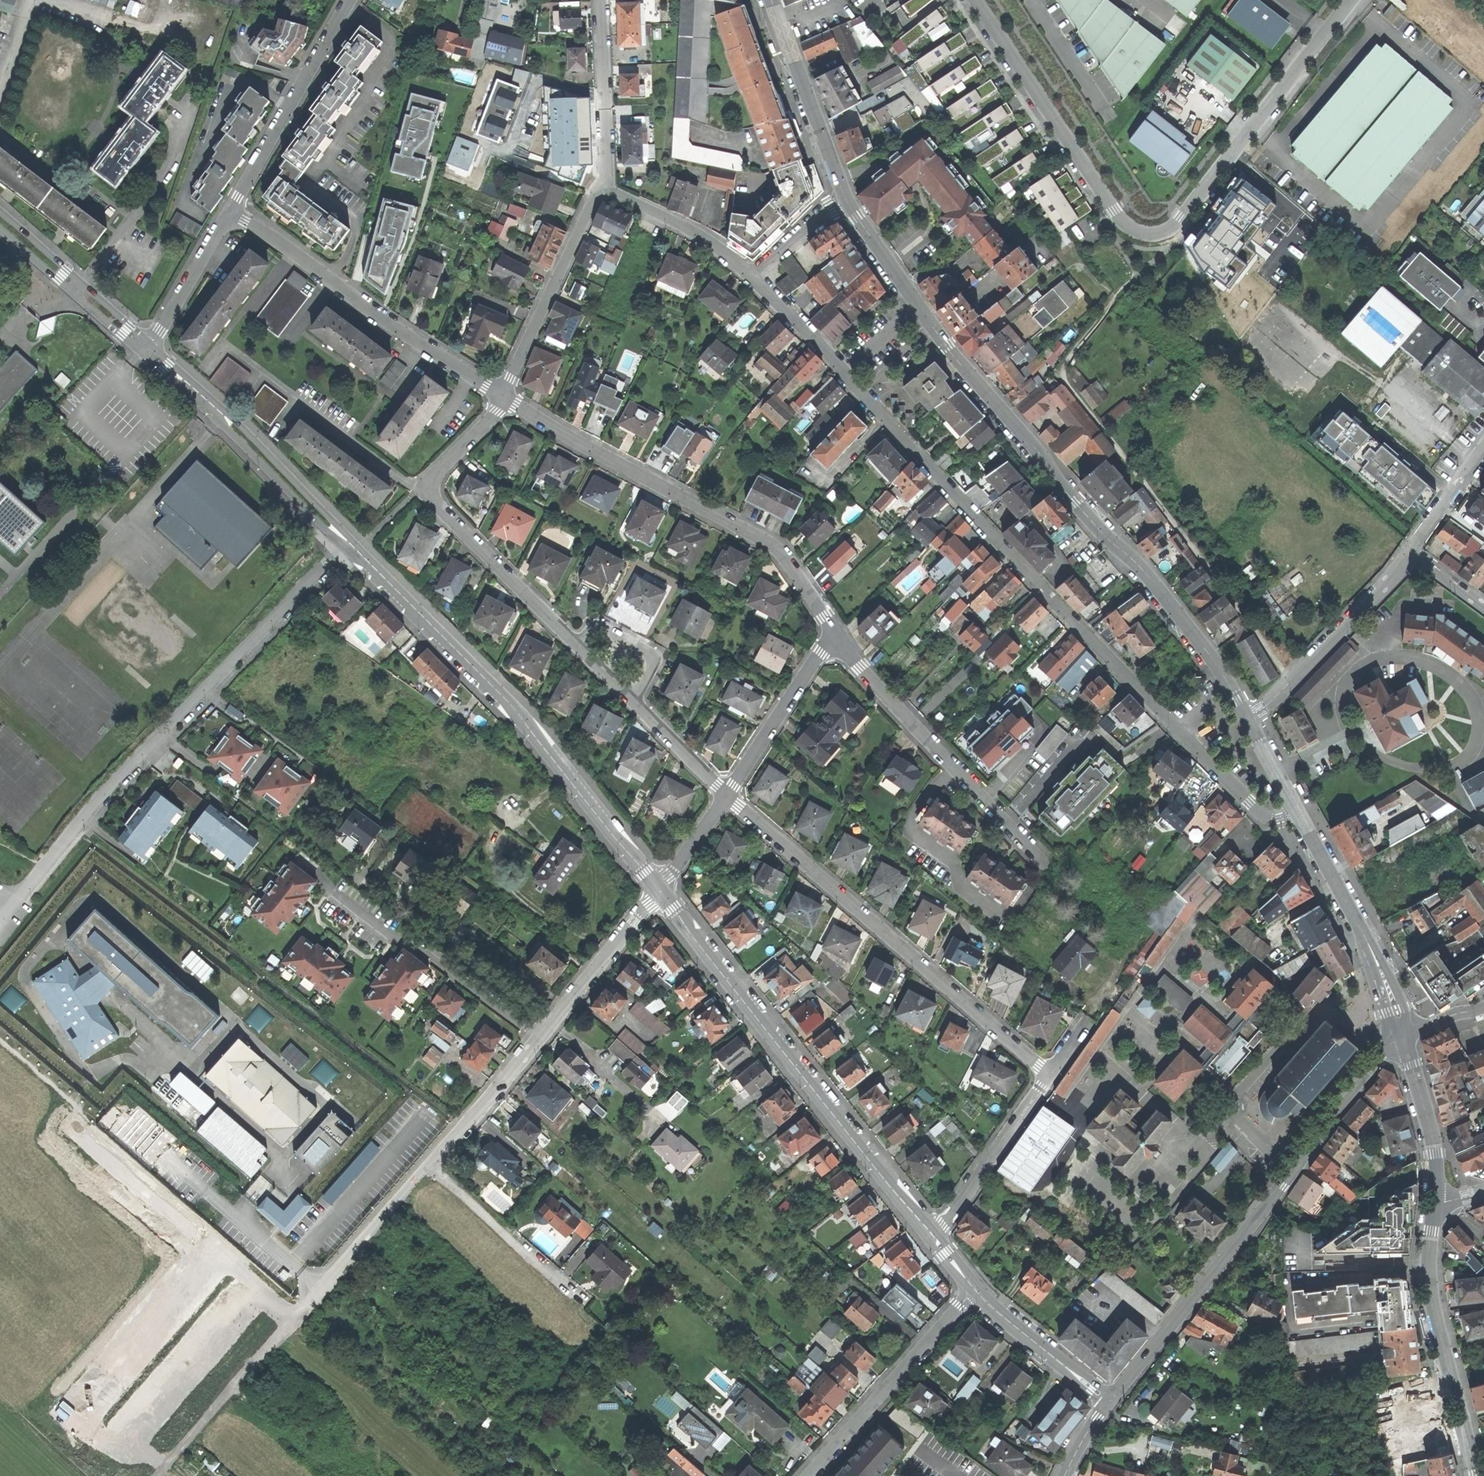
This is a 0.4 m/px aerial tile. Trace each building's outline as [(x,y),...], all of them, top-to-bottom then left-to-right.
[(12,14),(16,0),(1,0),(0,3),(0,10),(12,14)] [(116,11),(121,0),(87,0),(116,11)] [(239,8),(242,0),(234,0),(232,6),(239,8)] [(420,17),(424,0),(412,0),(408,14),(420,17)] [(485,55),(498,1),(491,0),(483,0),(474,43),(471,56),(484,59),(485,55)] [(716,17),(744,6),(713,0),(680,0),(672,157),(732,170),(736,171),(742,171),(744,164),(738,155),(692,146),(687,140),(689,119),(725,131),(726,131),(728,97),(707,97),(710,14),(716,17)] [(905,6),(913,18),(935,0),(915,0),(905,6)] [(1106,0),(1057,0),(1122,99),(1164,45),(1106,0)] [(1186,17),(1199,0),(1164,0),(1186,17)] [(1229,17),(1272,50),(1291,25),(1270,10),(1258,0),(1241,0),(1229,17)] [(625,4),(618,5),(618,12),(618,26),(644,25),(644,14),(639,14),(638,4),(633,4),(633,1),(625,1),(625,4)] [(1384,16),(1389,20),(1397,9),(1392,5),(1384,16)] [(772,170),(800,160),(801,160),(788,125),(776,93),(773,94),(769,83),(757,50),(751,36),(754,34),(749,20),(744,6),(716,17),(729,53),(727,53),(741,92),(743,91),(757,127),(756,128),(772,170)] [(909,21),(913,18),(905,6),(901,9),(909,21)] [(946,12),(942,7),(901,39),(908,49),(933,29),(941,23),(949,16),(946,12)] [(580,9),(560,10),(560,11),(560,21),(561,29),(568,29),(572,28),(581,28),(581,19),(580,9)] [(836,37),(848,63),(856,59),(882,44),(859,16),(801,42),(807,59),(823,51),(837,45),(833,38),(836,37)] [(250,47),(269,62),(273,56),(285,65),(292,56),(289,54),(292,50),(294,47),(297,50),(304,40),(303,39),(308,27),(279,19),(275,33),(264,29),(250,47)] [(946,28),(941,23),(933,29),(938,34),(946,28)] [(649,24),(644,25),(618,26),(619,39),(619,47),(624,47),(624,50),(636,50),(636,46),(640,46),(640,36),(645,36),(644,31),(649,30),(649,24)] [(335,61),(342,67),(353,75),(358,69),(363,73),(380,51),(378,48),(383,42),(362,26),(349,43),(347,41),(344,44),(342,46),(345,48),(335,61)] [(437,49),(470,57),(471,57),(471,56),(474,43),(457,38),(457,35),(448,32),(440,31),(438,41),(439,41),(437,49)] [(1211,33),(1186,66),(1234,101),(1261,64),(1244,52),(1242,56),(1211,33)] [(964,39),(961,34),(917,62),(924,72),(967,44),(964,39)] [(485,55),(520,64),(526,43),(490,35),(485,55)] [(898,56),(908,49),(901,39),(891,47),(898,56)] [(1380,39),(1293,145),(1297,148),(1292,154),(1365,214),(1457,103),(1380,39)] [(572,50),(568,50),(569,71),(585,70),(585,59),(585,49),(575,49),(572,50)] [(121,106),(133,115),(144,123),(164,97),(184,70),(164,55),(163,56),(161,54),(121,106)] [(471,57),(470,57),(468,65),(483,68),(486,61),(471,57)] [(979,63),(976,57),(934,85),(940,95),(982,67),(979,63)] [(921,73),(924,72),(917,62),(914,64),(921,73)] [(651,64),(637,65),(638,75),(633,75),(628,75),(621,76),(621,85),(621,96),(623,96),(623,98),(645,97),(644,85),(643,75),(651,75),(651,64)] [(868,82),(875,94),(879,92),(905,77),(899,65),(868,82)] [(218,80),(232,85),(237,71),(223,67),(218,80)] [(310,110),(315,113),(331,126),(341,113),(344,115),(361,93),(358,90),(363,83),(353,75),(342,67),(330,84),(327,82),(324,85),(323,88),(325,90),(310,110)] [(829,119),(856,104),(836,68),(814,79),(822,92),(821,93),(820,94),(820,97),(822,98),(823,99),(822,101),(823,104),(829,119)] [(995,86),(992,80),(949,108),(955,118),(998,90),(995,86)] [(937,97),(940,95),(934,85),(930,87),(937,97)] [(222,130),(227,134),(243,145),(249,138),(250,139),(256,130),(253,128),(256,123),(259,119),(262,120),(273,105),(249,87),(231,112),(233,114),(222,130)] [(511,119),(531,127),(537,112),(535,111),(538,104),(541,95),(524,88),(511,119)] [(875,94),(857,104),(868,122),(879,115),(877,111),(886,105),(879,92),(875,94)] [(388,172),(419,180),(441,101),(409,93),(388,172)] [(1010,109),(1007,104),(959,136),(965,146),(974,140),(1014,114),(1010,109)] [(952,120),(955,118),(949,108),(946,110),(952,120)] [(1185,136),(1152,111),(1129,141),(1151,158),(1157,163),(1155,166),(1155,169),(1155,171),(1156,173),(1158,175),(1161,176),(1164,176),(1167,175),(1169,173),(1172,175),(1194,147),(1182,139),(1185,136)] [(282,156),(290,162),(304,173),(314,159),(316,161),(332,139),(330,137),(336,129),(331,126),(315,113),(302,130),(300,128),(298,131),(295,134),(298,136),(282,156)] [(93,168),(116,185),(135,160),(156,132),(144,123),(133,115),(93,168)] [(895,136),(903,130),(899,123),(890,128),(888,125),(864,139),(870,150),(894,135),(895,136)] [(636,124),(624,124),(624,127),(622,127),(623,134),(623,146),(647,144),(646,132),(641,132),(641,127),(636,127),(636,124)] [(1023,128),(976,158),(983,168),(1029,137),(1026,133),(1023,128)] [(862,139),(857,141),(852,129),(836,135),(838,141),(847,163),(862,155),(860,149),(865,147),(862,139)] [(963,232),(974,245),(993,229),(982,217),(995,206),(933,129),(889,165),(891,168),(857,195),(877,224),(893,211),(906,200),(907,201),(912,197),(913,196),(913,193),(909,188),(918,180),(931,197),(945,214),(942,216),(949,226),(958,236),(963,232)] [(190,197),(210,212),(222,196),(219,193),(226,184),(224,183),(227,179),(243,158),(242,157),(248,149),(243,145),(227,134),(221,142),(223,144),(204,169),(206,171),(200,179),(203,181),(190,197)] [(576,156),(581,142),(558,134),(553,147),(572,155),(576,156)] [(982,151),(974,140),(965,146),(972,157),(982,151)] [(654,144),(647,144),(623,146),(624,158),(624,164),(625,164),(625,166),(637,166),(637,163),(642,163),(642,157),(647,157),(647,159),(655,159),(654,144)] [(39,208),(54,188),(2,148),(0,150),(0,178),(12,187),(39,208)] [(1038,151),(993,180),(1000,190),(1044,160),(1041,155),(1038,151)] [(808,205),(822,191),(812,164),(803,167),(800,160),(772,170),(781,192),(801,212),(808,205)] [(335,251),(350,230),(337,220),(339,218),(333,213),(331,216),(298,191),(300,188),(295,184),(304,173),(290,162),(264,197),(270,202),(268,205),(276,211),(291,222),(293,219),(305,228),(303,231),(312,238),(325,248),(328,246),(335,251)] [(697,180),(706,183),(718,185),(718,188),(729,190),(727,201),(726,210),(731,210),(733,191),(736,172),(709,167),(707,177),(698,174),(697,180)] [(529,205),(553,214),(557,204),(559,199),(560,200),(564,189),(541,180),(540,182),(519,174),(511,192),(522,197),(524,194),(532,197),(529,205)] [(1068,174),(1055,183),(1060,190),(1073,182),(1070,178),(1068,174)] [(1050,176),(1031,189),(1061,233),(1066,230),(1081,220),(1075,211),(1070,205),(1065,197),(1060,190),(1055,183),(1050,176)] [(679,213),(687,215),(697,185),(672,177),(671,179),(669,179),(666,186),(675,189),(668,209),(679,213)] [(66,228),(92,248),(107,229),(54,188),(39,208),(66,228)] [(1007,193),(1010,199),(1018,194),(1014,188),(1007,193)] [(1077,188),(1065,197),(1070,205),(1083,196),(1080,192),(1077,188)] [(1461,217),(1466,221),(1461,228),(1478,243),(1483,236),(1483,190),(1461,217)] [(743,206),(733,205),(727,242),(753,260),(764,249),(801,212),(781,192),(752,220),(749,218),(749,216),(742,215),(743,206)] [(415,207),(379,198),(360,279),(382,297),(407,239),(415,207)] [(507,212),(523,218),(526,209),(510,203),(510,204),(503,202),(501,209),(507,211),(507,212)] [(1087,203),(1075,211),(1081,220),(1093,212),(1090,207),(1087,203)] [(614,240),(620,242),(617,248),(623,250),(627,239),(622,237),(631,217),(619,211),(602,204),(593,224),(617,234),(614,240)] [(170,223),(195,237),(202,225),(177,210),(170,223)] [(515,221),(508,219),(508,218),(504,216),(496,233),(499,234),(498,237),(506,241),(515,221)] [(540,232),(536,240),(558,250),(562,241),(566,233),(545,222),(545,223),(540,221),(539,224),(536,223),(533,229),(540,232)] [(830,250),(835,258),(853,245),(844,232),(840,225),(834,224),(808,242),(819,257),(830,250)] [(992,268),(994,266),(1012,252),(993,229),(974,245),(984,258),(992,268)] [(1062,250),(1074,242),(1066,230),(1061,233),(1054,238),(1062,250)] [(528,257),(550,268),(554,259),(558,250),(536,240),(533,248),(528,246),(524,255),(528,257)] [(599,249),(584,241),(577,255),(575,260),(590,267),(595,256),(617,265),(623,251),(610,246),(607,252),(615,255),(614,256),(599,249)] [(847,286),(868,266),(861,256),(853,245),(835,258),(831,261),(835,268),(834,268),(842,280),(843,279),(847,286)] [(1030,276),(1038,269),(1019,246),(1012,252),(994,266),(1013,290),(1016,287),(1030,276)] [(233,311),(267,267),(249,253),(234,274),(215,298),(233,311)] [(1399,276),(1439,310),(1452,295),(1465,279),(1447,263),(1440,271),(1419,253),(1399,276)] [(515,290),(516,286),(518,287),(522,280),(528,268),(501,254),(496,265),(499,266),(494,275),(502,278),(505,280),(503,284),(515,290)] [(687,291),(697,267),(685,262),(668,254),(658,279),(659,279),(656,286),(684,298),(686,291),(687,291)] [(443,264),(420,255),(414,273),(411,272),(407,280),(411,281),(408,289),(418,293),(431,298),(443,264)] [(776,285),(787,296),(803,283),(808,279),(791,255),(780,263),(788,275),(776,285)] [(1048,270),(1059,262),(1055,256),(1044,265),(1048,270)] [(972,283),(981,277),(974,269),(966,275),(972,283)] [(831,342),(862,314),(857,309),(855,311),(850,305),(856,300),(866,310),(885,292),(876,281),(867,270),(831,302),(830,301),(810,320),(821,331),(831,342)] [(830,301),(838,293),(821,271),(809,280),(813,285),(809,287),(818,299),(803,312),(809,319),(830,301)] [(277,338),(307,298),(299,291),(305,283),(293,273),(286,282),(284,281),(254,321),(277,338)] [(948,273),(937,275),(942,282),(950,276),(948,273)] [(962,292),(963,291),(950,276),(942,282),(937,275),(931,278),(929,276),(918,284),(927,297),(937,311),(962,292)] [(699,298),(726,319),(739,302),(725,290),(713,281),(699,298)] [(574,282),(568,296),(575,299),(581,285),(574,282)] [(796,305),(811,293),(803,283),(787,296),(796,305)] [(1422,320),(1382,286),(1340,334),(1381,369),(1399,347),(1403,342),(1429,364),(1425,369),(1421,372),(1476,419),(1483,409),(1483,369),(1450,339),(1447,343),(1421,321),(1422,320)] [(960,344),(970,355),(992,338),(988,333),(988,332),(986,329),(984,329),(982,326),(988,321),(990,322),(1004,311),(1001,306),(1008,301),(1009,302),(1021,293),(1016,287),(1013,290),(980,315),(954,335),(960,344)] [(1043,328),(1069,306),(1053,288),(1041,297),(1035,303),(1038,306),(1037,307),(1039,310),(1033,316),(1043,328)] [(1003,319),(1007,325),(1008,324),(1034,303),(1035,303),(1041,297),(1037,291),(1003,319)] [(946,323),(954,335),(980,315),(962,292),(937,311),(946,323)] [(200,356),(233,311),(215,298),(200,318),(182,342),(200,356)] [(581,314),(555,302),(551,312),(549,316),(554,318),(547,334),(559,339),(559,338),(568,342),(581,314)] [(477,310),(470,307),(456,338),(482,349),(487,336),(491,337),(492,335),(493,333),(499,335),(507,318),(479,306),(477,310)] [(311,331),(343,354),(358,333),(344,323),(326,310),(311,331)] [(1461,343),(1470,332),(1443,310),(1434,320),(1461,343)] [(1134,314),(1127,323),(1138,332),(1146,323),(1134,314)] [(54,317),(37,321),(41,336),(58,331),(54,317)] [(760,338),(775,353),(792,336),(785,328),(778,321),(760,338)] [(987,374),(994,369),(1003,362),(1024,344),(1008,324),(1007,325),(992,338),(970,355),(979,365),(987,374)] [(374,378),(390,357),(380,349),(358,333),(343,354),(374,378)] [(721,374),(737,355),(728,348),(716,338),(700,357),(721,374)] [(1399,347),(1425,369),(1429,364),(1403,342),(1399,347)] [(789,358),(793,362),(807,347),(803,343),(796,350),(796,351),(789,358)] [(1001,379),(1010,390),(1019,383),(1031,373),(1042,363),(1040,361),(1052,350),(1048,346),(1026,366),(1025,366),(1019,372),(1014,365),(1025,356),(1023,354),(1029,349),(1025,343),(1024,344),(1003,362),(994,369),(1001,379)] [(561,359),(536,348),(531,360),(528,365),(532,367),(524,385),(546,396),(561,359)] [(780,427),(793,414),(784,406),(780,401),(794,386),(801,380),(803,382),(822,361),(815,354),(809,349),(771,388),(770,389),(760,400),(757,404),(780,427)] [(40,369),(19,350),(2,368),(0,371),(0,413),(40,369)] [(772,382),(775,377),(776,378),(786,368),(786,369),(791,363),(788,360),(782,365),(766,351),(760,357),(756,354),(753,357),(757,361),(756,361),(757,361),(754,365),(760,370),(763,367),(770,372),(766,376),(772,382)] [(250,375),(227,358),(209,381),(232,399),(250,375)] [(378,381),(389,389),(405,368),(395,360),(378,381)] [(584,361),(566,404),(571,407),(576,409),(579,400),(584,402),(586,399),(593,402),(600,385),(593,382),(599,368),(584,361)] [(903,387),(915,403),(919,400),(929,410),(935,407),(953,393),(944,380),(948,377),(944,373),(934,362),(903,387)] [(1093,409),(1110,396),(1098,379),(1091,384),(1083,374),(1073,381),(1093,409)] [(606,376),(594,405),(606,410),(604,415),(615,420),(622,402),(615,399),(618,392),(621,393),(625,383),(606,376)] [(809,399),(822,414),(845,392),(841,388),(831,377),(813,395),(809,399)] [(413,394),(401,410),(422,427),(447,394),(425,378),(413,394)] [(1011,399),(1015,404),(1037,386),(1032,379),(1022,387),(1019,383),(1010,390),(1007,393),(1011,399)] [(753,394),(760,400),(770,389),(763,383),(753,394)] [(287,403),(263,386),(246,409),(269,427),(287,403)] [(1067,392),(1063,387),(1055,393),(1059,398),(1055,400),(1042,386),(1016,406),(1027,419),(1030,422),(1055,402),(1061,411),(1059,412),(1072,429),(1063,437),(1058,431),(1053,436),(1047,429),(1040,435),(1056,454),(1065,464),(1086,446),(1101,433),(1067,392)] [(801,407),(809,399),(813,395),(808,389),(796,402),(801,407)] [(959,390),(953,393),(935,407),(946,420),(961,436),(983,418),(972,405),(959,390)] [(1116,419),(1135,406),(1129,398),(1110,411),(1116,419)] [(653,414),(631,402),(620,421),(633,429),(638,431),(636,433),(647,438),(653,427),(655,428),(660,421),(664,414),(656,409),(653,414)] [(1413,490),(1431,469),(1415,456),(1409,463),(1339,404),(1318,428),(1403,500),(1413,490)] [(389,427),(377,443),(399,459),(422,427),(401,410),(389,427)] [(58,411),(55,414),(64,423),(68,419),(58,411)] [(810,454),(824,467),(855,432),(858,435),(867,426),(863,423),(850,411),(838,424),(815,448),(810,454)] [(667,436),(669,437),(662,447),(667,451),(678,458),(679,455),(680,456),(682,453),(695,431),(701,423),(683,412),(667,436)] [(805,439),(815,448),(838,424),(826,414),(822,416),(812,427),(814,429),(805,439)] [(800,421),(793,416),(783,428),(791,434),(800,421)] [(961,437),(966,444),(971,440),(978,449),(994,435),(989,428),(983,421),(967,435),(965,434),(961,437)] [(287,440),(332,475),(346,457),(325,441),(300,422),(287,440)] [(711,442),(695,431),(682,453),(690,458),(697,463),(711,442)] [(497,464),(514,474),(531,443),(513,433),(505,448),(497,464)] [(1115,452),(1101,433),(1086,446),(1100,464),(1080,482),(1093,496),(1108,514),(1133,491),(1106,459),(1115,452)] [(869,455),(877,465),(894,450),(888,443),(885,440),(869,455)] [(892,482),(894,480),(907,465),(900,457),(894,450),(877,465),(892,482)] [(945,470),(955,461),(946,450),(935,459),(945,470)] [(857,458),(850,452),(837,466),(844,472),(857,458)] [(376,508),(389,489),(366,472),(346,457),(332,475),(376,508)] [(557,461),(548,457),(538,477),(563,490),(575,467),(564,462),(558,459),(557,461)] [(259,541),(270,529),(196,461),(160,500),(171,510),(153,529),(200,571),(218,552),(235,567),(259,541)] [(908,500),(928,481),(921,474),(910,462),(907,465),(894,480),(904,491),(902,493),(908,500)] [(1021,518),(1032,510),(1044,500),(1039,494),(1037,496),(1032,489),(1017,472),(1008,462),(986,477),(1002,496),(1000,497),(1007,506),(1009,504),(1021,518)] [(802,499),(758,476),(746,499),(765,509),(790,522),(802,499)] [(466,503),(476,508),(487,487),(467,477),(457,497),(466,503)] [(606,484),(594,478),(582,500),(607,513),(618,490),(606,484)] [(16,555),(46,522),(0,481),(0,541),(16,555)] [(1142,488),(1131,496),(1132,498),(1113,514),(1118,519),(1122,524),(1140,509),(1144,515),(1142,517),(1148,525),(1154,532),(1161,526),(1168,522),(1142,488)] [(891,494),(886,489),(873,503),(880,509),(885,502),(891,508),(897,501),(892,495),(891,494)] [(943,498),(936,491),(916,510),(916,509),(911,515),(919,523),(910,532),(926,548),(932,542),(944,530),(945,529),(943,527),(940,529),(929,519),(946,502),(943,498)] [(1046,515),(1059,529),(1068,522),(1074,518),(1063,507),(1051,493),(1044,500),(1032,510),(1039,520),(1046,515)] [(1480,495),(1473,504),(1467,513),(1483,525),(1483,498),(1480,495)] [(652,508),(642,503),(627,532),(647,543),(662,513),(652,508)] [(520,545),(533,520),(506,506),(492,533),(505,540),(506,537),(512,541),(520,545)] [(824,506),(800,529),(808,538),(816,547),(835,528),(827,520),(832,515),(824,506)] [(960,516),(947,529),(958,541),(971,528),(965,522),(960,516)] [(1039,572),(1055,558),(1044,546),(1046,544),(1034,531),(1030,534),(1025,529),(1026,528),(1018,519),(1003,534),(1021,553),(1039,572)] [(1050,535),(1057,545),(1075,532),(1068,522),(1059,529),(1050,535)] [(689,528),(680,523),(664,554),(690,567),(704,540),(695,535),(697,532),(689,528)] [(1449,546),(1458,553),(1460,551),(1469,539),(1446,523),(1436,537),(1445,543),(1443,546),(1445,548),(1447,549),(1449,546)] [(421,570),(438,536),(428,531),(419,526),(401,560),(421,570)] [(1166,533),(1161,526),(1154,532),(1137,544),(1142,550),(1149,558),(1167,545),(1161,536),(1166,533)] [(1478,527),(1472,535),(1473,536),(1483,543),(1483,531),(1478,527)] [(948,559),(930,576),(933,578),(938,584),(956,567),(955,566),(967,554),(944,530),(932,542),(948,559)] [(1192,555),(1176,534),(1170,538),(1182,554),(1183,553),(1187,559),(1192,555)] [(1479,550),(1483,544),(1483,543),(1473,536),(1470,540),(1469,539),(1460,551),(1471,560),(1476,554),(1479,550)] [(966,567),(972,574),(991,556),(985,550),(980,545),(967,557),(972,562),(966,567)] [(556,584),(568,560),(542,546),(529,570),(537,574),(534,579),(540,582),(547,586),(550,581),(556,584)] [(923,551),(920,548),(911,557),(914,560),(916,558),(923,551)] [(612,582),(622,563),(597,549),(583,578),(592,583),(602,588),(606,579),(612,582)] [(727,555),(722,553),(713,572),(736,584),(749,559),(739,554),(730,550),(727,555)] [(1181,563),(1174,554),(1169,558),(1176,567),(1181,563)] [(1476,554),(1471,560),(1465,568),(1459,576),(1468,582),(1477,588),(1483,579),(1483,560),(1476,554)] [(1211,580),(1192,555),(1187,559),(1196,571),(1180,582),(1184,587),(1190,595),(1211,580)] [(963,583),(973,594),(1001,567),(996,562),(991,556),(972,574),(963,583)] [(1440,562),(1447,567),(1452,560),(1446,556),(1440,562)] [(919,562),(916,558),(914,560),(903,571),(906,574),(919,562)] [(454,599),(469,569),(461,564),(451,560),(436,591),(454,599)] [(1447,567),(1459,576),(1465,568),(1452,560),(1447,567)] [(984,591),(969,605),(976,612),(991,598),(999,606),(1022,583),(1015,576),(1008,570),(985,592),(984,591)] [(895,585),(906,574),(903,571),(892,582),(895,585)] [(944,603),(965,581),(959,575),(949,585),(950,587),(939,598),(944,603)] [(1087,622),(1100,609),(1085,590),(1072,575),(1055,589),(1087,622)] [(928,594),(938,584),(933,578),(922,588),(928,594)] [(653,615),(664,593),(637,579),(626,601),(639,608),(653,615)] [(779,590),(761,580),(748,604),(777,619),(787,601),(781,598),(776,595),(779,590)] [(1409,588),(1404,582),(1390,597),(1395,602),(1409,588)] [(342,620),(358,604),(349,595),(345,590),(343,592),(337,586),(323,600),(330,606),(329,607),(342,620)] [(1212,598),(1204,588),(1192,596),(1200,607),(1212,598)] [(1112,633),(1116,639),(1129,629),(1124,621),(1126,620),(1127,621),(1148,605),(1143,599),(1138,593),(1092,627),(1104,639),(1112,633)] [(1236,613),(1223,596),(1199,614),(1208,626),(1211,631),(1236,613)] [(500,634),(511,611),(500,605),(487,597),(475,621),(500,634)] [(1039,604),(1034,599),(1014,618),(1027,632),(1047,612),(1039,604)] [(963,611),(967,607),(961,600),(946,617),(952,623),(963,611)] [(681,630),(698,638),(709,614),(684,602),(672,625),(681,630)] [(387,643),(403,627),(390,614),(382,605),(366,622),(387,643)] [(901,620),(892,610),(888,615),(879,607),(858,628),(860,630),(858,631),(865,638),(872,646),(874,644),(876,646),(901,620)] [(969,616),(963,611),(952,623),(949,627),(956,633),(968,621),(967,619),(969,616)] [(1469,671),(1483,652),(1483,645),(1443,617),(1443,615),(1435,614),(1435,618),(1405,614),(1402,642),(1433,646),(1433,644),(1462,666),(1461,668),(1467,673),(1469,671)] [(1048,638),(1061,625),(1054,617),(1050,621),(1046,617),(1037,627),(1048,638)] [(1247,627),(1239,618),(1228,626),(1236,635),(1247,627)] [(1139,658),(1155,646),(1146,635),(1138,623),(1129,629),(1116,639),(1108,644),(1121,658),(1127,652),(1121,645),(1127,641),(1139,658)] [(974,651),(987,638),(980,632),(972,624),(959,637),(966,643),(974,651)] [(998,645),(988,654),(1002,669),(1009,663),(1010,665),(1019,656),(1017,654),(1023,649),(1008,635),(998,645)] [(1075,639),(1072,635),(1053,655),(1066,668),(1084,648),(1075,639)] [(1277,676),(1253,635),(1237,645),(1250,666),(1262,685),(1277,676)] [(536,679),(552,651),(540,645),(527,637),(511,666),(536,679)] [(791,648),(768,637),(756,660),(779,672),(785,660),(791,648)] [(1356,653),(1345,643),(1293,697),(1304,707),(1356,653)] [(1096,661),(1084,648),(1066,668),(1055,681),(1068,692),(1096,661)] [(447,698),(461,684),(450,673),(427,651),(413,666),(447,698)] [(1469,671),(1483,682),(1483,652),(1469,671)] [(677,701),(688,707),(704,677),(681,665),(666,695),(677,701)] [(568,715),(585,684),(573,678),(566,674),(549,705),(568,715)] [(1100,678),(1100,677),(1080,695),(1095,711),(1114,693),(1107,685),(1108,684),(1105,680),(1102,676),(1100,678)] [(1354,693),(1386,750),(1417,733),(1407,715),(1420,708),(1419,707),(1427,703),(1415,681),(1407,685),(1408,687),(1387,698),(1378,680),(1354,693)] [(757,709),(762,699),(732,684),(723,701),(753,717),(757,709)] [(831,710),(823,721),(840,736),(852,722),(856,725),(866,714),(840,692),(831,702),(836,706),(831,710)] [(1006,705),(1010,710),(1022,699),(1017,695),(1006,705)] [(1128,695),(1113,709),(1129,726),(1144,711),(1136,702),(1128,695)] [(1022,699),(1010,710),(1020,720),(1024,716),(1026,718),(1036,709),(1024,697),(1022,699)] [(609,741),(620,719),(607,712),(595,706),(584,727),(609,741)] [(971,746),(966,751),(990,776),(1008,760),(1023,746),(1021,744),(1036,730),(1026,718),(1024,716),(1020,720),(1010,710),(1003,717),(993,726),(982,736),(971,746)] [(1300,710),(1282,720),(1289,733),(1297,748),(1315,739),(1300,710)] [(989,722),(993,726),(1003,717),(999,712),(989,722)] [(732,741),(739,728),(722,719),(707,747),(724,757),(732,741)] [(805,732),(796,743),(818,761),(824,755),(827,758),(838,746),(834,743),(840,736),(823,721),(815,729),(809,736),(805,732)] [(1123,747),(1099,725),(1093,730),(1108,744),(1104,749),(1113,757),(1123,747)] [(1048,760),(1069,735),(1058,726),(1037,751),(1048,760)] [(239,784),(263,752),(247,740),(230,727),(206,760),(239,784)] [(967,742),(971,746),(982,736),(978,732),(967,742)] [(645,775),(655,756),(646,752),(648,747),(641,744),(633,740),(622,763),(645,775)] [(1122,765),(1113,757),(1104,749),(1094,760),(1090,757),(1075,773),(1073,771),(1066,778),(1061,784),(1063,786),(1048,803),(1051,806),(1041,817),(1063,837),(1072,827),(1076,831),(1120,783),(1116,780),(1126,769),(1122,765)] [(1167,780),(1157,794),(1170,804),(1173,798),(1192,770),(1181,761),(1168,751),(1152,769),(1167,780)] [(902,761),(896,757),(878,784),(896,796),(902,786),(909,791),(921,774),(916,770),(916,769),(910,765),(902,760),(902,761)] [(252,791),(285,817),(310,785),(294,772),(277,759),(252,791)] [(771,804),(788,779),(770,767),(762,779),(753,792),(771,804)] [(1473,807),(1483,801),(1483,772),(1461,785),(1473,807)] [(179,778),(170,789),(199,812),(208,801),(179,778)] [(681,815),(693,793),(682,787),(666,778),(652,805),(670,815),(673,810),(681,815)] [(1439,819),(1455,808),(1416,781),(1403,788),(1439,819)] [(1299,784),(1297,785),(1302,794),(1306,792),(1302,785),(1301,783),(1299,784)] [(1272,795),(1274,794),(1269,785),(1265,787),(1269,794),(1271,796),(1272,795)] [(116,845),(142,864),(180,811),(155,793),(145,806),(116,845)] [(1400,805),(1393,793),(1330,829),(1339,845),(1352,867),(1374,854),(1365,839),(1369,836),(1365,830),(1362,833),(1359,827),(1400,805)] [(1229,805),(1218,795),(1205,809),(1212,815),(1208,820),(1217,829),(1222,825),(1229,831),(1242,817),(1229,805)] [(1183,807),(1173,798),(1170,804),(1160,815),(1180,832),(1194,815),(1183,807)] [(958,813),(937,799),(918,826),(959,855),(976,829),(962,820),(963,817),(958,813)] [(817,840),(831,815),(810,803),(795,830),(806,835),(817,840)] [(212,804),(187,834),(233,873),(258,843),(222,813),(212,804)] [(371,840),(379,829),(353,810),(335,833),(337,834),(340,831),(363,847),(359,852),(362,853),(371,840)] [(1390,839),(1390,846),(1423,826),(1418,816),(1390,831),(1390,839)] [(1483,873),(1483,872),(1483,828),(1478,823),(1453,838),(1457,844),(1464,841),(1483,873)] [(1215,835),(1211,831),(1196,847),(1201,851),(1202,850),(1207,856),(1210,852),(1222,840),(1216,835),(1215,835)] [(751,845),(727,833),(721,845),(715,858),(725,863),(724,867),(737,873),(751,845)] [(855,874),(869,848),(846,836),(831,863),(843,868),(855,874)] [(1191,846),(1182,838),(1176,845),(1185,853),(1191,846)] [(562,882),(583,853),(572,846),(563,839),(558,847),(554,845),(536,872),(539,874),(534,882),(553,895),(562,882)] [(534,870),(551,845),(539,842),(528,858),(534,870)] [(1282,870),(1290,862),(1282,854),(1272,843),(1254,861),(1261,868),(1258,870),(1265,878),(1267,875),(1271,879),(1275,877),(1277,879),(1284,873),(1282,870)] [(422,888),(436,868),(409,849),(392,872),(402,879),(405,876),(412,881),(422,888)] [(1230,851),(1220,862),(1214,868),(1219,872),(1232,884),(1247,868),(1234,855),(1230,851)] [(1220,862),(1210,852),(1207,856),(1194,869),(1209,883),(1218,874),(1219,872),(1214,868),(1220,862)] [(998,864),(985,854),(967,879),(1007,907),(1026,881),(1003,865),(999,862),(998,864)] [(287,921),(289,923),(307,901),(310,897),(307,895),(316,883),(291,863),(252,915),(277,934),(287,921)] [(775,869),(765,863),(755,883),(765,888),(764,892),(773,897),(784,874),(775,869)] [(893,905),(906,878),(898,874),(899,872),(882,864),(869,890),(878,895),(877,897),(882,900),(893,905)] [(1221,895),(1209,883),(1194,869),(1172,893),(1180,898),(1187,901),(1189,902),(1196,908),(1204,915),(1221,895)] [(1287,909),(1311,894),(1305,883),(1298,871),(1276,891),(1277,893),(1259,910),(1267,923),(1278,916),(1287,909)] [(409,885),(412,881),(405,876),(402,879),(406,882),(409,885)] [(437,896),(462,915),(476,896),(450,877),(437,896)] [(1482,877),(1460,893),(1458,890),(1445,900),(1446,902),(1438,907),(1430,913),(1436,923),(1465,903),(1475,916),(1452,931),(1459,940),(1482,924),(1479,920),(1483,916),(1483,892),(1483,891),(1483,880),(1482,877)] [(810,900),(798,893),(787,914),(812,927),(823,906),(810,900)] [(729,918),(747,904),(743,899),(730,908),(721,896),(703,911),(708,917),(712,923),(725,913),(729,918)] [(1185,903),(1187,901),(1180,898),(1162,924),(1168,928),(1185,904),(1185,903)] [(931,938),(945,912),(924,901),(911,927),(921,933),(931,938)] [(1146,962),(1153,967),(1160,957),(1183,925),(1184,926),(1196,908),(1189,902),(1146,962)] [(1423,933),(1435,924),(1422,905),(1419,907),(1417,903),(1407,909),(1410,913),(1414,919),(1423,933)] [(191,1049),(220,1016),(95,905),(66,939),(94,963),(115,982),(191,1049)] [(1239,905),(1217,926),(1230,937),(1250,917),(1239,905)] [(1310,950),(1315,947),(1335,935),(1326,920),(1318,906),(1290,922),(1304,948),(1308,946),(1310,950)] [(752,937),(758,932),(748,919),(751,917),(746,912),(743,914),(743,913),(724,929),(724,934),(728,938),(733,939),(736,944),(739,947),(744,944),(746,945),(754,939),(752,937)] [(1255,921),(1250,917),(1230,937),(1272,971),(1281,966),(1266,955),(1269,951),(1256,940),(1245,931),(1255,921)] [(848,933),(834,926),(824,947),(850,961),(860,939),(848,933)] [(456,944),(463,933),(454,927),(447,937),(456,944)] [(1098,946),(1074,929),(1064,943),(1070,948),(1057,966),(1073,979),(1084,964),(1088,959),(1091,961),(1098,952),(1095,950),(1098,946)] [(1478,929),(1458,942),(1457,940),(1439,947),(1409,968),(1416,978),(1431,999),(1438,1009),(1455,997),(1462,992),(1466,998),(1483,985),(1483,938),(1478,929)] [(1149,956),(1163,936),(1157,931),(1142,952),(1149,956)] [(661,958),(673,973),(684,964),(671,947),(673,944),(659,933),(656,936),(654,934),(652,937),(650,940),(651,942),(645,949),(646,950),(659,961),(661,958)] [(1342,947),(1335,935),(1315,947),(1324,964),(1319,967),(1317,968),(1316,967),(1293,994),(1305,1008),(1313,998),(1318,1003),(1334,983),(1333,982),(1335,981),(1336,979),(1337,979),(1351,971),(1353,970),(1347,960),(1349,959),(1342,947)] [(976,966),(985,949),(982,948),(984,943),(971,936),(967,943),(955,937),(944,957),(958,964),(961,958),(966,961),(976,966)] [(335,1003),(354,978),(342,968),(344,966),(340,962),(318,945),(316,948),(303,938),(283,963),(335,1003)] [(817,958),(824,944),(818,941),(811,955),(817,958)] [(566,965),(568,962),(562,956),(560,959),(542,946),(527,965),(535,971),(535,974),(541,978),(543,977),(552,984),(561,973),(567,966),(566,965)] [(767,983),(772,990),(797,970),(786,956),(788,955),(783,948),(772,957),(777,964),(779,963),(781,967),(771,975),(765,980),(767,983)] [(364,1002),(389,1021),(429,969),(404,950),(395,962),(392,960),(389,964),(372,986),(374,988),(364,1002)] [(671,975),(673,973),(661,958),(659,961),(646,950),(644,951),(671,975)] [(1305,952),(1281,966),(1272,971),(1276,974),(1282,981),(1312,964),(1305,952)] [(77,974),(66,957),(28,981),(82,1061),(119,1036),(96,1003),(77,974)] [(886,963),(877,958),(867,977),(885,985),(894,967),(886,963)] [(77,974),(96,1003),(115,982),(94,963),(77,974)] [(618,979),(635,993),(648,977),(631,963),(625,970),(618,979)] [(768,971),(771,975),(781,967),(779,963),(777,964),(768,971)] [(802,982),(805,986),(808,984),(814,979),(803,965),(797,970),(772,990),(776,995),(780,1000),(802,982)] [(1011,1005),(1025,978),(999,965),(994,975),(990,973),(985,981),(990,984),(989,986),(995,989),(992,995),(1000,999),(1011,1005)] [(1239,1013),(1245,1018),(1262,1000),(1273,987),(1254,971),(1227,1002),(1239,1013)] [(1194,1000),(1165,975),(1154,988),(1183,1013),(1194,1000)] [(652,984),(664,993),(672,987),(659,976),(652,984)] [(688,1006),(693,1012),(703,1004),(700,1001),(706,995),(699,986),(692,978),(676,990),(682,999),(678,1002),(683,1009),(688,1006)] [(795,993),(800,999),(812,990),(808,984),(805,986),(795,993)] [(453,1017),(465,1001),(456,995),(451,990),(449,993),(443,988),(431,1004),(443,1014),(445,1012),(453,1017)] [(609,1022),(627,1000),(617,992),(614,995),(611,992),(607,989),(606,989),(602,990),(600,993),(600,997),(592,1007),(609,1022)] [(807,1033),(823,1021),(815,1010),(819,1008),(812,999),(816,996),(812,990),(800,999),(805,1006),(792,1015),(793,1017),(791,1018),(796,1025),(799,1023),(801,1026),(807,1033)] [(919,996),(909,991),(897,1015),(923,1029),(935,1004),(926,1000),(927,999),(922,997),(919,995),(919,996)] [(652,1013),(667,1002),(662,995),(646,1008),(652,1013)] [(1150,1017),(1158,1007),(1146,996),(1137,1007),(1150,1017)] [(1047,1042),(1063,1011),(1039,999),(1025,1026),(1032,1030),(1038,1033),(1037,1036),(1047,1042)] [(1268,1005),(1262,1000),(1245,1018),(1239,1013),(1226,1028),(1233,1034),(1216,1053),(1209,1047),(1196,1063),(1203,1068),(1205,1071),(1210,1066),(1227,1081),(1247,1058),(1265,1036),(1252,1024),(1262,1012),(1268,1005)] [(660,1038),(668,1028),(636,1003),(628,1012),(660,1038)] [(278,1048),(289,1036),(280,1028),(284,1023),(266,1007),(262,1011),(253,1004),(242,1015),(251,1023),(255,1019),(273,1035),(269,1040),(278,1048)] [(705,1032),(713,1042),(726,1032),(723,1029),(729,1024),(729,1018),(727,1016),(723,1015),(720,1011),(715,1005),(708,1011),(703,1004),(693,1012),(691,1014),(698,1024),(693,1028),(700,1036),(705,1032)] [(855,1010),(850,1005),(840,1014),(844,1018),(855,1010)] [(1209,1047),(1216,1053),(1233,1034),(1226,1028),(1202,1006),(1185,1026),(1209,1047)] [(1055,1091),(1063,1096),(1121,1015),(1113,1010),(1055,1091)] [(584,1031),(593,1024),(585,1013),(576,1020),(584,1031)] [(449,1042),(456,1034),(438,1020),(432,1029),(449,1042)] [(1328,1080),(1356,1048),(1346,1039),(1350,1035),(1344,1030),(1339,1026),(1336,1029),(1326,1021),(1299,1052),(1264,1091),(1262,1095),(1260,1099),(1259,1103),(1259,1107),(1260,1111),(1262,1114),(1264,1117),(1267,1120),(1272,1123),(1274,1116),(1278,1117),(1281,1117),(1284,1116),(1286,1114),(1289,1111),(1295,1116),(1303,1107),(1304,1107),(1328,1080)] [(959,1027),(951,1023),(942,1041),(959,1050),(968,1032),(959,1027)] [(476,1040),(462,1059),(480,1073),(485,1065),(495,1053),(492,1051),(496,1044),(502,1037),(486,1025),(475,1039),(476,1040)] [(1450,1028),(1421,1042),(1429,1070),(1433,1085),(1452,1078),(1463,1073),(1468,1072),(1464,1062),(1449,1066),(1445,1054),(1460,1045),(1450,1028)] [(626,1030),(617,1039),(637,1056),(645,1048),(626,1030)] [(826,1058),(842,1046),(830,1030),(814,1042),(816,1045),(814,1047),(818,1052),(821,1057),(824,1055),(826,1058)] [(207,1075),(284,1145),(294,1134),(290,1127),(296,1121),(301,1115),(309,1118),(318,1108),(241,1038),(207,1075)] [(640,1091),(656,1073),(650,1067),(637,1056),(617,1039),(617,1038),(608,1049),(628,1067),(627,1068),(628,1070),(623,1075),(640,1091)] [(730,1069),(750,1053),(744,1045),(739,1038),(717,1054),(730,1069)] [(445,1052),(448,1047),(437,1039),(434,1044),(445,1052)] [(300,1069),(310,1058),(291,1042),(282,1053),(300,1069)] [(435,1066),(444,1053),(433,1045),(423,1058),(435,1066)] [(581,1076),(587,1068),(581,1063),(583,1061),(568,1047),(562,1054),(559,1058),(558,1057),(551,1064),(571,1082),(578,1074),(581,1076)] [(1467,1056),(1475,1069),(1483,1082),(1483,1049),(1467,1056)] [(1196,1063),(1184,1052),(1156,1083),(1175,1100),(1191,1081),(1203,1068),(1196,1063)] [(1017,1075),(984,1057),(970,1083),(988,1093),(992,1085),(1007,1093),(1012,1084),(1017,1075)] [(849,1087),(865,1075),(853,1059),(837,1072),(839,1074),(837,1076),(841,1081),(845,1086),(847,1084),(849,1087)] [(771,1079),(773,1078),(766,1069),(759,1061),(732,1083),(739,1093),(745,1088),(751,1095),(766,1082),(768,1085),(773,1081),(771,1079)] [(660,1077),(663,1073),(653,1064),(650,1067),(656,1073),(660,1077)] [(1452,1078),(1433,1085),(1438,1105),(1444,1125),(1475,1109),(1480,1107),(1483,1105),(1483,1082),(1475,1069),(1468,1072),(1463,1073),(1478,1099),(1464,1106),(1463,1105),(1462,1105),(1452,1078)] [(1365,1095),(1377,1106),(1388,1095),(1396,1103),(1401,1101),(1397,1088),(1392,1075),(1382,1070),(1374,1081),(1375,1084),(1372,1087),(1365,1095)] [(553,1118),(570,1097),(545,1076),(536,1086),(526,1097),(553,1118)] [(719,1085),(713,1077),(708,1081),(715,1089),(719,1085)] [(216,1100),(192,1081),(182,1093),(206,1112),(216,1100)] [(882,1115),(888,1110),(885,1107),(890,1104),(882,1093),(886,1090),(880,1083),(859,1100),(866,1109),(864,1110),(867,1114),(869,1117),(872,1115),(873,1117),(880,1112),(882,1115)] [(780,1124),(796,1111),(793,1108),(795,1107),(788,1098),(791,1096),(790,1093),(789,1092),(788,1090),(785,1090),(783,1091),(781,1089),(760,1106),(766,1115),(770,1112),(780,1124)] [(932,1100),(920,1090),(916,1093),(929,1103),(932,1100)] [(1342,1120),(1355,1132),(1373,1112),(1361,1100),(1352,1110),(1342,1120)] [(1161,1108),(1174,1121),(1178,1116),(1165,1103),(1161,1108)] [(608,1114),(597,1104),(592,1110),(603,1119),(608,1114)] [(253,1177),(269,1159),(264,1154),(268,1149),(220,1106),(199,1131),(253,1177)] [(541,1132),(524,1117),(523,1117),(514,1109),(508,1115),(514,1120),(512,1123),(511,1125),(514,1127),(510,1131),(532,1151),(538,1144),(534,1140),(541,1132)] [(1034,1123),(1063,1145),(1074,1132),(1044,1109),(1034,1123)] [(1173,1124),(1158,1111),(1140,1131),(1137,1128),(1126,1140),(1129,1143),(1112,1162),(1128,1176),(1145,1156),(1148,1159),(1151,1155),(1156,1160),(1161,1154),(1157,1149),(1159,1147),(1156,1144),(1173,1124)] [(294,1154),(316,1174),(355,1131),(333,1112),(294,1154)] [(913,1130),(915,1128),(913,1125),(915,1123),(907,1113),(903,1116),(902,1114),(883,1129),(890,1137),(895,1143),(898,1141),(904,1136),(913,1130)] [(949,1115),(941,1122),(946,1128),(955,1138),(961,1132),(952,1122),(953,1120),(949,1115)] [(1392,1155),(1414,1149),(1409,1132),(1406,1118),(1383,1124),(1392,1155)] [(802,1153),(820,1138),(812,1129),(805,1119),(796,1126),(795,1125),(790,1129),(790,1130),(779,1139),(791,1154),(798,1148),(802,1153)] [(936,1137),(946,1128),(941,1122),(930,1130),(936,1137)] [(1455,1126),(1456,1130),(1447,1134),(1450,1141),(1455,1153),(1483,1140),(1483,1133),(1472,1138),(1467,1125),(1468,1125),(1466,1122),(1455,1126)] [(1341,1163),(1357,1142),(1357,1141),(1341,1127),(1332,1139),(1325,1149),(1341,1163)] [(1364,1147),(1375,1135),(1368,1129),(1357,1141),(1357,1142),(1364,1147)] [(681,1171),(698,1152),(687,1142),(684,1145),(680,1141),(667,1130),(653,1146),(681,1171)] [(768,1139),(764,1134),(747,1148),(751,1153),(768,1139)] [(994,1176),(1004,1184),(1031,1150),(1020,1142),(994,1176)] [(1220,1171),(1237,1151),(1228,1142),(1211,1163),(1220,1171)] [(1019,1192),(1032,1202),(1071,1153),(1058,1143),(1019,1192)] [(497,1148),(493,1144),(486,1151),(480,1159),(490,1167),(491,1165),(511,1183),(523,1169),(506,1155),(508,1152),(500,1145),(497,1148)] [(1480,1168),(1476,1160),(1479,1158),(1481,1161),(1483,1160),(1483,1144),(1456,1157),(1463,1172),(1470,1169),(1474,1171),(1480,1168)] [(941,1166),(944,1163),(939,1156),(936,1159),(925,1145),(907,1160),(916,1171),(923,1181),(941,1166)] [(823,1175),(839,1162),(834,1156),(828,1147),(811,1160),(823,1175)] [(1374,1156),(1367,1149),(1353,1168),(1360,1174),(1374,1156)] [(1334,1178),(1341,1169),(1322,1153),(1317,1160),(1309,1170),(1350,1203),(1357,1198),(1334,1178)] [(1371,1188),(1360,1195),(1362,1198),(1368,1198),(1368,1213),(1363,1213),(1358,1214),(1353,1216),(1347,1219),(1341,1223),(1335,1230),(1330,1241),(1316,1251),(1317,1253),(1340,1253),(1341,1251),(1348,1251),(1348,1249),(1356,1249),(1356,1248),(1362,1247),(1363,1252),(1369,1252),(1369,1250),(1372,1250),(1372,1256),(1388,1256),(1388,1254),(1406,1254),(1406,1246),(1407,1246),(1407,1237),(1403,1237),(1404,1236),(1405,1235),(1405,1233),(1404,1232),(1404,1231),(1405,1229),(1405,1227),(1404,1226),(1404,1225),(1405,1225),(1405,1218),(1407,1217),(1408,1210),(1410,1210),(1410,1202),(1412,1202),(1412,1196),(1417,1196),(1415,1161),(1393,1172),(1371,1188)] [(846,1194),(850,1199),(861,1190),(855,1182),(857,1180),(854,1176),(850,1170),(847,1172),(845,1170),(829,1182),(841,1198),(846,1194)] [(1318,1191),(1321,1187),(1303,1176),(1297,1186),(1289,1198),(1303,1207),(1315,1189),(1318,1191)] [(862,1224),(878,1211),(875,1208),(878,1206),(874,1200),(870,1196),(868,1198),(861,1190),(850,1199),(845,1203),(856,1216),(853,1219),(857,1225),(861,1223),(862,1224)] [(285,1232),(310,1204),(295,1191),(282,1207),(267,1195),(257,1207),(264,1214),(285,1232)] [(1204,1203),(1194,1195),(1176,1217),(1186,1225),(1185,1226),(1201,1239),(1205,1235),(1212,1240),(1220,1230),(1227,1222),(1226,1221),(1227,1219),(1228,1218),(1228,1216),(1227,1215),(1225,1212),(1220,1212),(1207,1201),(1204,1203)] [(1409,1249),(1417,1196),(1412,1196),(1412,1202),(1410,1202),(1410,1210),(1408,1210),(1407,1217),(1405,1218),(1405,1225),(1404,1225),(1404,1226),(1405,1227),(1405,1229),(1404,1231),(1404,1232),(1405,1233),(1405,1235),(1404,1236),(1403,1237),(1407,1237),(1407,1246),(1406,1246),(1406,1254),(1388,1254),(1388,1256),(1408,1255),(1409,1252),(1409,1249)] [(566,1236),(578,1221),(550,1197),(536,1214),(536,1217),(538,1221),(544,1223),(548,1221),(550,1223),(566,1236)] [(1483,1227),(1483,1206),(1479,1208),(1472,1211),(1476,1221),(1483,1227)] [(1047,1240),(1056,1230),(1035,1212),(1026,1222),(1037,1231),(1047,1240)] [(976,1248),(990,1230),(968,1213),(960,1223),(963,1226),(958,1233),(967,1241),(976,1248)] [(1007,1229),(1013,1223),(1004,1214),(998,1220),(1007,1229)] [(873,1236),(870,1239),(876,1246),(879,1244),(881,1245),(896,1234),(894,1231),(896,1229),(891,1223),(888,1219),(886,1221),(884,1218),(869,1230),(873,1236)] [(1476,1273),(1483,1267),(1467,1249),(1474,1242),(1458,1225),(1452,1232),(1445,1238),(1476,1273)] [(857,1248),(866,1239),(860,1230),(847,1240),(857,1248)] [(1082,1262),(1088,1254),(1068,1237),(1067,1239),(1059,1232),(1054,1238),(1082,1262)] [(914,1264),(910,1258),(913,1256),(911,1253),(914,1251),(910,1246),(906,1241),(903,1243),(902,1241),(886,1252),(893,1261),(890,1263),(894,1269),(898,1267),(902,1272),(914,1264)] [(615,1287),(629,1271),(601,1246),(587,1262),(598,1272),(593,1278),(598,1283),(607,1291),(612,1285),(615,1287)] [(876,1254),(870,1259),(874,1263),(881,1258),(876,1254)] [(1128,1282),(1136,1272),(1125,1264),(1118,1273),(1128,1282)] [(773,1280),(779,1274),(769,1265),(763,1272),(773,1280)] [(1032,1298),(1039,1303),(1053,1286),(1032,1268),(1024,1278),(1028,1281),(1021,1289),(1029,1296),(1029,1295),(1032,1298)] [(804,1275),(814,1283),(820,1277),(810,1269),(804,1275)] [(1155,1325),(1164,1314),(1108,1270),(1098,1279),(1155,1325)] [(1483,1301),(1483,1279),(1466,1281),(1465,1274),(1459,1275),(1459,1281),(1458,1281),(1459,1288),(1459,1292),(1458,1292),(1457,1296),(1457,1298),(1458,1301),(1461,1304),(1471,1303),(1480,1302),(1483,1301)] [(1164,1297),(1172,1304),(1185,1288),(1170,1276),(1161,1286),(1168,1292),(1164,1297)] [(1383,1330),(1409,1327),(1407,1308),(1406,1308),(1405,1304),(1403,1289),(1402,1289),(1401,1279),(1389,1281),(1389,1278),(1383,1279),(1372,1280),(1373,1285),(1357,1287),(1357,1284),(1335,1286),(1336,1290),(1330,1290),(1303,1294),(1302,1290),(1291,1291),(1295,1322),(1376,1312),(1378,1331),(1383,1330)] [(897,1282),(881,1300),(905,1320),(920,1301),(897,1282)] [(803,1306),(809,1300),(795,1287),(789,1294),(803,1306)] [(874,1323),(880,1316),(871,1307),(874,1304),(868,1299),(865,1303),(855,1293),(848,1301),(853,1305),(846,1313),(866,1331),(874,1323)] [(1274,1326),(1281,1315),(1278,1313),(1282,1306),(1258,1293),(1252,1303),(1247,1313),(1270,1327),(1272,1324),(1274,1326)] [(1226,1346),(1236,1327),(1202,1308),(1196,1317),(1193,1322),(1216,1335),(1212,1343),(1213,1343),(1226,1346)] [(1463,1317),(1463,1319),(1461,1319),(1463,1326),(1464,1331),(1466,1330),(1469,1340),(1483,1336),(1483,1312),(1463,1317)] [(821,1328),(832,1338),(842,1328),(831,1317),(821,1328)] [(1107,1345),(1076,1320),(1059,1339),(1074,1351),(1110,1380),(1135,1350),(1146,1336),(1127,1320),(1107,1345)] [(972,1355),(980,1362),(997,1341),(985,1331),(975,1322),(957,1344),(959,1345),(972,1355)] [(1188,1336),(1191,1337),(1201,1339),(1205,1333),(1189,1324),(1186,1328),(1183,1332),(1188,1336)] [(1412,1327),(1409,1327),(1383,1330),(1385,1347),(1382,1348),(1383,1355),(1386,1355),(1388,1375),(1417,1371),(1414,1346),(1412,1327)] [(1372,1347),(1370,1332),(1288,1341),(1289,1356),(1372,1347)] [(1201,1357),(1213,1343),(1212,1343),(1201,1339),(1191,1337),(1185,1343),(1201,1357)] [(845,1354),(865,1372),(870,1366),(876,1359),(856,1341),(845,1354)] [(819,1364),(828,1355),(817,1344),(809,1354),(819,1364)] [(965,1364),(972,1355),(959,1345),(952,1353),(965,1364)] [(807,1387),(810,1389),(825,1373),(810,1359),(795,1376),(807,1387)] [(1015,1400),(1032,1379),(1021,1369),(1012,1362),(994,1383),(994,1384),(991,1387),(998,1393),(1002,1390),(1015,1400)] [(841,1364),(830,1376),(848,1392),(853,1386),(858,1379),(841,1364)] [(1368,1377),(1366,1365),(1291,1374),(1293,1386),(1368,1377)] [(825,1373),(810,1389),(817,1395),(834,1410),(841,1401),(849,1393),(848,1392),(830,1376),(825,1373)] [(964,1401),(966,1399),(976,1387),(980,1381),(974,1375),(957,1395),(964,1401)] [(802,1392),(807,1387),(795,1376),(790,1382),(802,1392)] [(938,1427),(945,1417),(941,1414),(948,1404),(920,1384),(914,1392),(906,1403),(938,1427)] [(753,1426),(771,1442),(778,1434),(786,1425),(748,1392),(739,1385),(728,1397),(736,1404),(727,1415),(747,1433),(753,1426)] [(1170,1430),(1193,1402),(1172,1385),(1159,1401),(1149,1412),(1170,1430)] [(1483,1409),(1483,1385),(1471,1389),(1474,1400),(1477,1411),(1483,1409)] [(972,1405),(983,1393),(976,1387),(966,1399),(972,1405)] [(1404,1464),(1410,1463),(1402,1430),(1392,1390),(1373,1395),(1377,1410),(1379,1410),(1393,1467),(1404,1464)] [(1032,1432),(1054,1450),(1072,1428),(1088,1408),(1067,1391),(1032,1432)] [(817,1395),(800,1413),(810,1421),(813,1418),(820,1424),(826,1418),(834,1410),(817,1395)] [(1427,1400),(1415,1403),(1416,1409),(1414,1410),(1415,1414),(1419,1419),(1416,1419),(1419,1428),(1427,1459),(1429,1459),(1451,1454),(1447,1439),(1439,1409),(1438,1403),(1428,1405),(1427,1400)] [(678,1425),(708,1448),(713,1442),(720,1448),(731,1435),(694,1405),(678,1425)] [(880,1424),(869,1440),(903,1463),(907,1457),(913,1461),(907,1470),(916,1475),(950,1475),(918,1454),(925,1444),(919,1440),(914,1447),(880,1424)] [(1419,1428),(1402,1430),(1410,1463),(1427,1459),(1419,1428)] [(995,1436),(990,1443),(997,1448),(987,1462),(1006,1475),(1025,1475),(1026,1474),(1032,1467),(1021,1459),(1019,1461),(1010,1454),(1013,1450),(995,1436)] [(1153,1436),(1151,1445),(1171,1451),(1174,1442),(1153,1436)] [(1230,1439),(1228,1450),(1248,1453),(1250,1443),(1230,1439)] [(705,1474),(676,1448),(671,1454),(696,1475),(703,1475),(705,1474)] [(1218,1461),(1215,1460),(1214,1465),(1212,1475),(1217,1475),(1240,1475),(1243,1467),(1235,1465),(1238,1455),(1221,1451),(1218,1461)] [(1430,1470),(1429,1459),(1427,1459),(1410,1463),(1404,1464),(1404,1475),(1413,1475),(1413,1473),(1430,1470)] [(1150,1475),(1128,1470),(1121,1470),(1096,1463),(1094,1471),(1092,1475),(1150,1475)] [(733,1475),(761,1475),(750,1465),(745,1471),(741,1467),(733,1475)]
